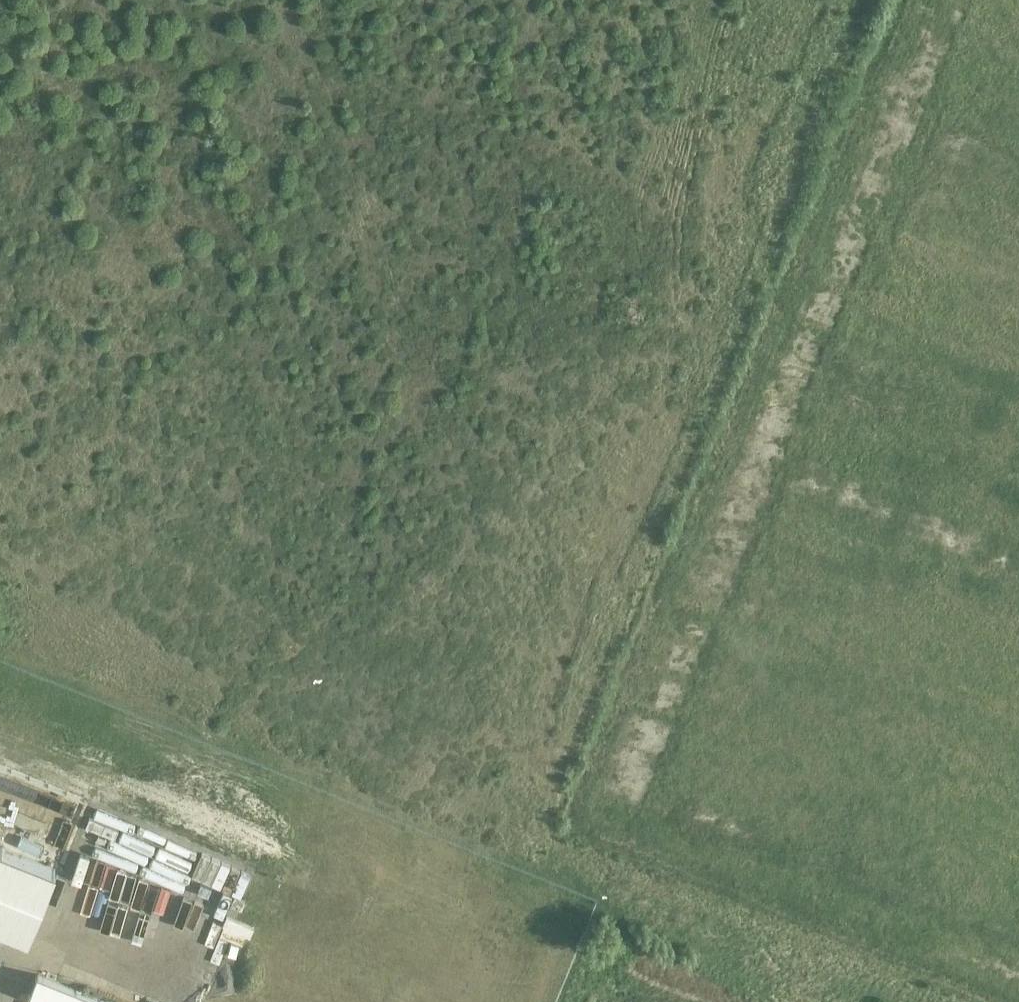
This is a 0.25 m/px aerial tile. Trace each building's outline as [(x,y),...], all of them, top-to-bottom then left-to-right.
[(0,846),(0,928),(26,939),(55,867),(0,846)] [(35,978),(32,985),(27,999),(34,1001),(95,1001),(35,978)]
